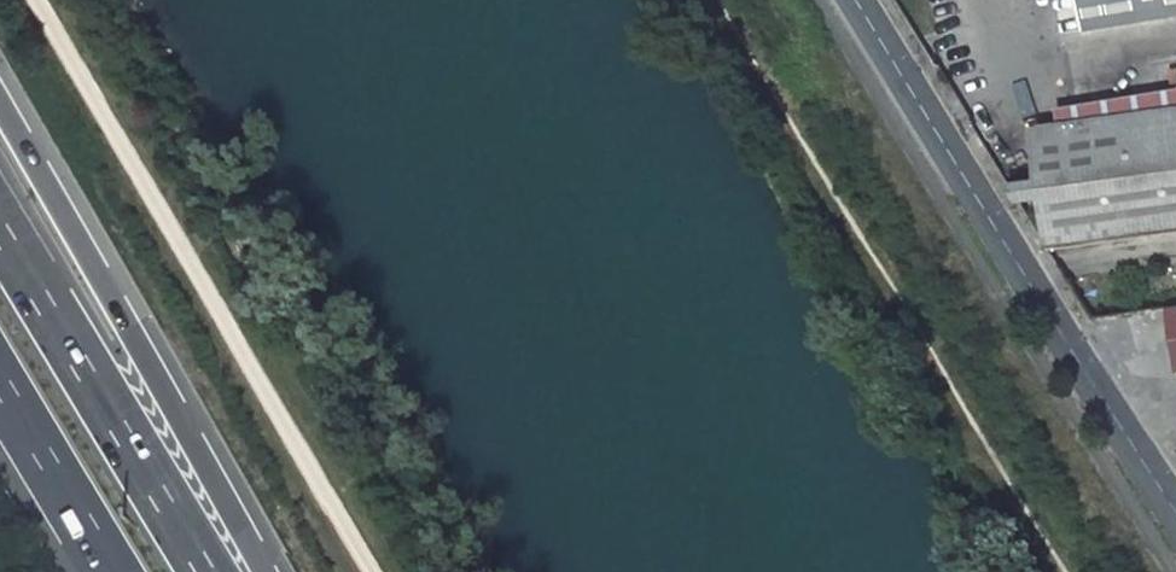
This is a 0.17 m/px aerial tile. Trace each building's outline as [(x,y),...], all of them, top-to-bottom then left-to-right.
[(1082,30),(1175,15),(1175,0),(1077,0),(1082,30)] [(1062,108),(1065,125),(1054,127),(1037,150),(1041,181),(1012,186),(1022,202),(1043,198),(1050,249),(1175,232),(1175,89),(1062,108)] [(1167,307),(1175,369),(1175,306),(1167,307)]
